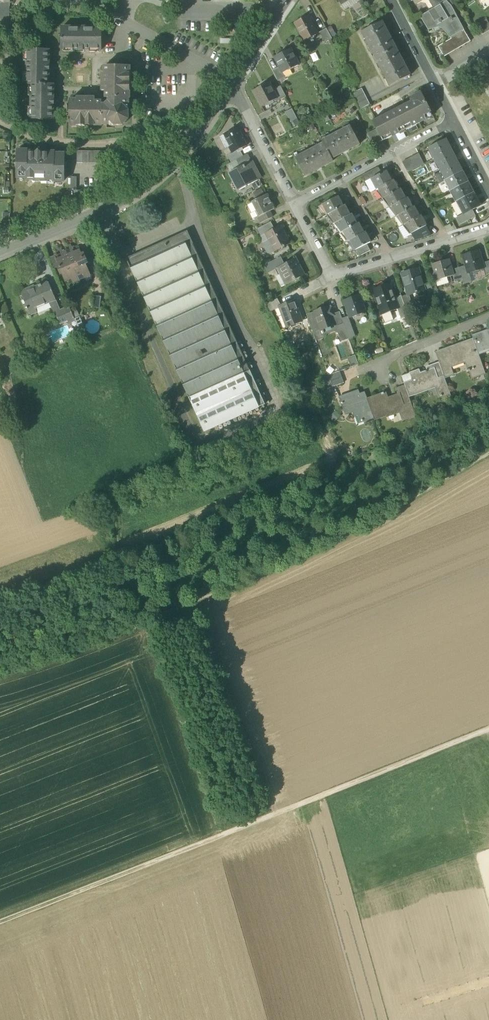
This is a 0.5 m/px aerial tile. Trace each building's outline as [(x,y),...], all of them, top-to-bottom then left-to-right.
[(8,23),(8,14),(10,12),(10,0),(0,0),(0,27),(3,27),(8,23)] [(347,2),(341,5),(344,11),(362,0),(349,0),(347,2)] [(435,8),(447,2),(448,1),(447,0),(431,0),(435,8)] [(456,17),(447,2),(435,8),(422,16),(429,29),(442,22),(452,38),(453,36),(464,30),(456,17)] [(296,23),(305,41),(318,34),(309,16),(296,23)] [(483,35),(488,31),(488,22),(487,20),(477,25),(483,35)] [(362,32),(390,86),(410,76),(382,21),(362,32)] [(101,50),(102,50),(102,27),(62,27),(62,50),(63,50),(63,49),(74,49),(74,50),(90,50),(90,49),(101,49),(101,50)] [(321,32),(327,42),(332,39),(332,38),(327,29),(321,32)] [(453,36),(454,38),(438,47),(444,57),(471,42),(464,30),(453,36)] [(280,67),(283,73),(284,72),(290,69),(290,70),(299,65),(291,48),(275,57),(280,67)] [(26,85),(32,85),(49,85),(49,71),(50,71),(50,64),(50,50),(27,50),(27,51),(28,51),(28,62),(27,62),(26,73),(27,73),(27,84),(26,84),(26,85)] [(106,98),(109,98),(126,98),(126,91),(130,91),(130,74),(126,74),(127,67),(105,66),(104,74),(102,74),(102,80),(103,80),(103,84),(102,84),(102,91),(106,91),(106,98)] [(273,71),(278,82),(286,78),(284,72),(283,73),(280,67),(273,71)] [(254,91),(262,107),(278,99),(273,90),(269,83),(254,91)] [(54,85),(49,85),(32,85),(32,96),(31,96),(31,108),(32,108),(32,118),(31,118),(31,119),(54,120),(54,106),(54,99),(54,85)] [(278,99),(279,101),(286,97),(280,86),(273,90),(278,99)] [(351,94),(359,110),(370,104),(362,88),(351,94)] [(378,130),(383,141),(396,134),(403,131),(433,115),(421,93),(411,98),(412,100),(404,104),(406,107),(374,123),(378,130)] [(95,122),(101,122),(102,105),(102,102),(95,102),(95,98),(88,98),(88,99),(84,99),(84,98),(78,98),(78,100),(70,100),(70,122),(77,122),(77,126),(95,126),(95,122)] [(128,98),(126,98),(109,98),(109,102),(105,105),(102,105),(101,122),(101,124),(109,124),(109,125),(115,125),(123,125),(129,120),(129,112),(129,106),(128,106),(128,98)] [(285,113),(294,127),(300,124),(292,109),(285,113)] [(322,141),(324,144),(332,159),(360,144),(351,126),(322,141)] [(238,129),(224,136),(230,147),(233,153),(240,150),(247,146),(238,129)] [(367,135),(373,146),(383,141),(378,130),(367,135)] [(403,131),(396,134),(399,142),(407,138),(403,131)] [(220,138),(226,149),(230,147),(224,136),(220,138)] [(429,148),(435,159),(451,150),(445,139),(429,148)] [(333,161),(332,159),(324,144),(296,158),(305,176),(333,161)] [(54,181),(64,181),(65,154),(55,154),(55,152),(41,152),(39,150),(36,152),(28,152),(28,150),(18,150),(17,178),(27,178),(27,179),(33,179),(36,177),(45,177),(48,179),(54,180),(54,181)] [(231,163),(237,160),(243,157),(240,150),(233,153),(228,156),(231,163)] [(457,161),(451,150),(435,159),(441,169),(457,161)] [(83,163),(107,163),(107,151),(83,151),(83,163)] [(248,154),(243,157),(237,160),(240,165),(250,160),(248,154)] [(407,170),(408,172),(424,164),(419,154),(403,162),(407,170)] [(227,165),(230,170),(240,165),(237,160),(231,163),(227,165)] [(462,172),(457,161),(441,169),(442,172),(446,180),(462,172)] [(231,173),(240,190),(261,179),(252,162),(231,173)] [(362,176),(366,182),(382,174),(379,168),(362,176)] [(377,189),(379,189),(392,182),(387,171),(382,174),(366,182),(371,192),(377,189)] [(446,180),(442,172),(435,176),(439,184),(446,180)] [(468,182),(462,172),(446,180),(452,190),(468,182)] [(394,181),(392,182),(379,189),(384,198),(386,197),(399,191),(394,181)] [(473,193),(468,182),(452,190),(457,201),(473,193)] [(400,190),(399,191),(386,197),(391,207),(393,206),(406,199),(400,190)] [(480,206),(473,193),(457,201),(464,214),(473,210),(480,206)] [(261,215),(261,216),(270,211),(275,209),(267,195),(253,202),(257,210),(258,210),(261,215)] [(329,215),(330,214),(343,207),(338,197),(323,204),(329,215)] [(407,198),(406,199),(393,206),(398,216),(400,215),(413,208),(412,208),(407,198)] [(257,210),(253,202),(248,204),(252,213),(249,214),(252,220),(257,217),(261,215),(258,210),(257,210)] [(345,206),(343,207),(330,214),(335,224),(337,223),(350,216),(345,206)] [(393,206),(391,207),(386,210),(391,219),(398,216),(393,206)] [(412,208),(413,208),(400,215),(405,225),(407,224),(419,217),(414,207),(412,208)] [(456,218),(460,225),(476,217),(473,210),(464,214),(456,218)] [(257,217),(261,223),(273,217),(270,211),(261,216),(261,215),(257,217)] [(10,213),(2,213),(2,221),(10,222),(10,213)] [(352,215),(350,216),(337,223),(342,232),(344,231),(357,225),(352,215)] [(419,217),(407,224),(412,234),(426,226),(421,216),(419,217)] [(258,229),(262,236),(266,234),(266,233),(274,229),(271,222),(258,229)] [(359,224),(357,225),(344,231),(349,241),(351,240),(364,234),(359,224)] [(404,239),(412,235),(412,234),(407,224),(405,225),(398,228),(404,239)] [(266,234),(269,240),(275,252),(283,248),(283,249),(285,247),(290,244),(281,226),(274,229),(266,233),(266,234)] [(426,226),(412,234),(412,235),(415,240),(431,235),(426,226)] [(127,258),(205,432),(210,430),(214,428),(265,405),(187,231),(127,258)] [(365,233),(364,234),(351,240),(356,250),(367,244),(371,243),(365,233)] [(266,234),(262,236),(260,237),(263,243),(269,240),(266,234)] [(269,255),(275,252),(269,240),(263,243),(269,255)] [(356,250),(359,257),(371,251),(367,244),(356,250)] [(80,249),(68,254),(77,277),(89,272),(80,249)] [(466,265),(469,273),(485,268),(483,263),(479,250),(463,255),(466,265)] [(65,282),(77,277),(68,254),(56,259),(59,267),(65,282)] [(49,258),(54,269),(59,267),(56,259),(55,256),(49,258)] [(264,266),(268,274),(278,269),(277,268),(285,264),(281,257),(264,266)] [(283,275),(288,284),(304,276),(296,259),(285,264),(277,268),(278,269),(281,274),(282,276),(283,275)] [(433,264),(435,273),(439,272),(441,279),(453,276),(454,275),(452,270),(449,259),(433,264)] [(466,265),(459,268),(463,279),(464,285),(472,282),(469,273),(466,265)] [(455,282),(463,279),(459,268),(452,270),(454,275),(453,276),(455,282)] [(418,292),(425,290),(424,286),(418,269),(403,273),(409,295),(418,292)] [(282,276),(281,274),(276,277),(281,288),(288,284),(283,275),(282,276)] [(21,292),(30,314),(37,311),(36,308),(51,302),(56,299),(49,283),(31,290),(31,288),(21,292)] [(373,289),(382,314),(391,311),(398,309),(399,309),(395,298),(390,283),(373,289)] [(435,296),(431,284),(424,286),(425,290),(427,299),(435,296)] [(344,300),(350,318),(352,318),(366,313),(359,295),(344,300)] [(398,309),(401,319),(409,316),(402,296),(395,298),(399,309),(398,309)] [(51,302),(55,313),(61,310),(56,299),(51,302)] [(268,304),(271,311),(281,306),(282,306),(278,299),(268,304)] [(284,314),(288,326),(302,322),(298,310),(295,301),(284,305),(287,313),(284,314)] [(334,322),(332,316),(329,309),(328,306),(314,311),(315,314),(322,334),(323,334),(339,328),(336,321),(334,322)] [(55,313),(60,324),(74,318),(70,307),(61,310),(55,313)] [(394,320),(391,311),(382,314),(386,323),(394,320)] [(349,337),(346,330),(342,319),(340,313),(334,315),(332,316),(334,322),(336,321),(339,328),(341,333),(343,340),(349,337)] [(308,317),(316,340),(324,337),(323,334),(322,334),(315,314),(308,317)] [(80,316),(74,319),(83,339),(89,336),(80,316)] [(349,317),(342,319),(346,330),(349,337),(349,339),(356,337),(349,317)] [(349,339),(349,337),(343,340),(339,328),(323,334),(324,337),(316,340),(316,341),(325,338),(324,335),(334,332),(338,334),(341,342),(349,339)] [(473,340),(479,355),(488,352),(488,330),(472,336),(473,340)] [(486,374),(479,355),(473,340),(442,351),(444,355),(445,355),(449,367),(450,366),(451,367),(467,362),(470,370),(466,371),(467,373),(471,372),(473,378),(486,374)] [(436,353),(440,365),(445,378),(453,375),(451,367),(450,366),(449,367),(445,355),(444,355),(442,351),(436,353)] [(347,358),(351,368),(359,365),(356,356),(355,355),(347,358)] [(336,367),(338,373),(339,372),(336,362),(325,366),(326,368),(331,367),(331,368),(336,367)] [(439,380),(445,378),(440,365),(434,367),(439,380)] [(442,397),(443,399),(451,396),(445,378),(439,380),(434,367),(434,366),(429,367),(430,370),(421,373),(419,369),(409,373),(412,380),(404,383),(405,385),(409,397),(428,391),(427,387),(436,384),(439,394),(437,395),(439,398),(442,397)] [(326,368),(329,375),(338,373),(336,367),(331,368),(331,367),(326,368)] [(329,376),(333,387),(344,383),(340,372),(329,376)] [(402,376),(404,383),(412,380),(409,373),(402,376)] [(333,387),(329,376),(322,378),(324,384),(325,383),(327,389),(333,387)] [(398,394),(402,407),(411,404),(409,397),(405,385),(396,388),(398,394)] [(316,386),(308,389),(314,400),(320,397),(316,386)] [(362,422),(374,418),(367,398),(365,393),(360,395),(358,391),(339,398),(345,415),(353,412),(355,416),(360,414),(362,420),(361,420),(362,422)] [(384,393),(367,398),(374,418),(374,419),(395,411),(396,414),(401,413),(404,420),(416,416),(411,404),(402,407),(398,394),(395,395),(396,398),(389,400),(386,392),(384,393)] [(341,416),(335,411),(329,417),(334,423),(341,416)]
